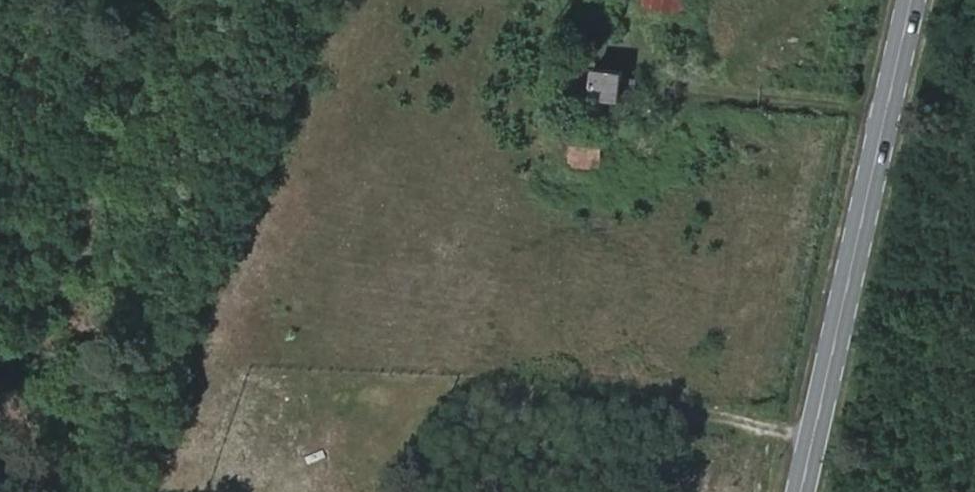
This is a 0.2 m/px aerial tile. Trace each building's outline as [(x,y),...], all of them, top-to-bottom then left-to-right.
[(642,5),(681,12),(683,0),(643,0),(642,5)] [(617,6),(613,6),(584,3),(582,26),(613,29),(617,6)] [(625,69),(579,63),(576,93),(621,98),(621,95),(624,75),(625,69)] [(624,75),(621,95),(633,97),(635,76),(624,75)] [(602,119),(573,116),(570,166),(599,169),(602,119)] [(768,457),(769,445),(758,444),(757,456),(768,457)]
